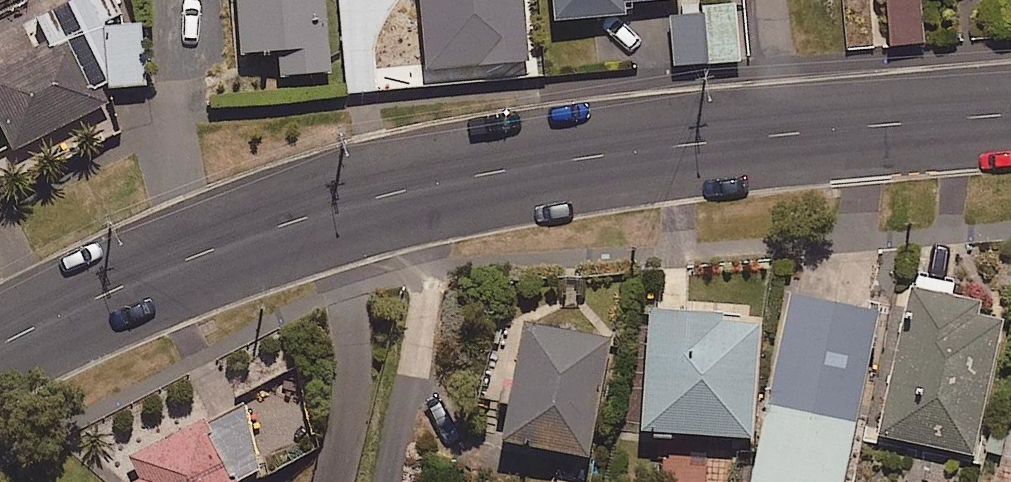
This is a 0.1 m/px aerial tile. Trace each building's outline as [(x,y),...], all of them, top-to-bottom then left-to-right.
[(0,76),(0,131),(13,157),(111,108),(105,95),(150,90),(142,26),(124,29),(110,0),(91,0),(45,23),(57,47),(0,76)] [(240,58),(281,55),(283,81),(331,77),(325,0),(236,0),(240,58)] [(524,0),(418,0),(424,73),(529,65),(524,0)] [(552,26),(628,20),(627,8),(680,3),(679,0),(549,0),(552,26)] [(890,50),(927,47),(922,0),(885,0),(890,50)] [(736,13),(668,18),(672,69),(740,63),(736,13)] [(983,306),(910,290),(876,441),(974,463),(1006,324),(980,318),(983,306)] [(795,297),(755,481),(849,481),(885,316),(795,297)] [(727,318),(649,313),(641,437),(753,444),(760,330),(727,328),(727,318)] [(612,343),(521,328),(500,450),(591,465),(612,343)] [(206,419),(113,462),(123,481),(246,481),(261,475),(247,404),(206,419)]
